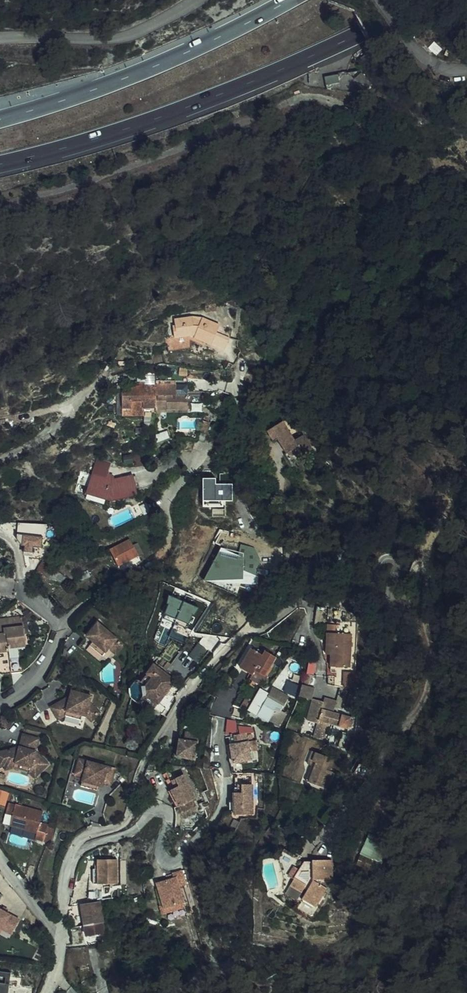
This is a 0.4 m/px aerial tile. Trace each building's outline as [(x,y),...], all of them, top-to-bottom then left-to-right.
[(360,64),(353,71),(364,83),(371,76),(360,64)] [(337,66),(323,69),(325,77),(338,75),(337,66)] [(206,310),(218,308),(217,306),(216,301),(205,303),(205,307),(206,310)] [(197,321),(194,320),(193,315),(175,318),(176,325),(172,326),(175,337),(166,339),(170,353),(193,348),(190,334),(194,333),(194,336),(212,343),(213,342),(221,345),(223,339),(215,336),(221,323),(202,316),(200,319),(198,319),(197,321)] [(264,362),(257,350),(244,357),(252,369),(264,362)] [(174,385),(156,386),(156,397),(157,408),(167,407),(168,411),(189,410),(189,396),(174,397),(174,385)] [(157,408),(156,397),(156,386),(143,387),(143,391),(122,392),(123,416),(145,415),(145,410),(157,409),(157,408)] [(203,441),(211,418),(204,416),(197,438),(203,441)] [(291,436),(277,418),(262,429),(268,438),(272,436),(282,450),(293,443),(298,452),(308,445),(298,431),(291,436)] [(234,473),(217,474),(218,483),(235,482),(234,473)] [(80,486),(90,489),(94,477),(84,474),(80,486)] [(94,477),(90,489),(89,493),(109,498),(110,494),(116,496),(117,500),(139,496),(135,479),(114,483),(115,479),(105,476),(104,480),(94,477)] [(216,483),(216,476),(203,477),(204,506),(224,505),(224,500),(234,500),(234,483),(216,483)] [(50,527),(21,523),(18,540),(23,546),(26,547),(25,552),(34,554),(35,548),(43,550),(45,539),(48,539),(50,527)] [(221,531),(217,540),(229,546),(233,537),(221,531)] [(123,565),(144,555),(136,538),(115,547),(123,565)] [(234,583),(259,583),(259,546),(222,546),(220,546),(206,581),(222,587),(225,579),(234,583)] [(81,581),(89,578),(86,570),(78,573),(81,581)] [(186,639),(194,602),(168,597),(159,642),(168,643),(169,636),(186,639)] [(30,617),(34,613),(29,608),(26,613),(30,617)] [(2,671),(9,671),(19,669),(18,661),(17,644),(17,641),(25,640),(24,616),(9,617),(0,617),(0,671),(2,671)] [(91,640),(103,626),(100,624),(89,637),(91,640)] [(348,669),(351,635),(336,634),(337,626),(327,625),(325,655),(330,655),(329,667),(348,669)] [(126,646),(103,626),(91,640),(95,643),(108,653),(111,650),(118,655),(126,646)] [(190,655),(199,661),(208,647),(199,641),(190,655)] [(108,653),(95,643),(92,646),(100,653),(105,657),(108,653)] [(264,675),(275,655),(265,650),(263,654),(250,647),(239,668),(253,675),(255,670),(264,675)] [(178,682),(156,666),(149,675),(154,679),(148,687),(150,697),(160,705),(169,693),(167,692),(170,687),(173,689),(178,682)] [(313,674),(304,673),(301,683),(312,685),(313,674)] [(298,686),(291,682),(285,693),(293,697),(298,686)] [(61,704),(53,708),(60,721),(67,717),(65,713),(68,712),(84,716),(88,717),(93,723),(102,714),(92,704),(94,697),(74,692),(72,697),(71,702),(62,707),(61,704)] [(281,704),(265,696),(256,715),(279,725),(284,714),(278,711),(281,704)] [(72,697),(61,704),(62,707),(71,702),(72,697)] [(322,702),(311,699),(305,722),(317,724),(318,721),(337,725),(337,727),(348,730),(352,715),(330,710),(331,708),(321,706),(322,702)] [(68,712),(65,713),(67,717),(83,721),(84,716),(68,712)] [(228,720),(226,731),(238,733),(240,722),(228,720)] [(203,732),(189,730),(189,738),(189,743),(183,742),(182,755),(200,757),(203,732)] [(234,748),(229,749),(231,762),(250,759),(248,752),(256,751),(254,741),(247,743),(247,740),(251,739),(250,735),(246,736),(246,734),(232,736),(233,744),(234,748)] [(0,753),(0,765),(1,768),(6,767),(16,764),(33,769),(32,773),(37,778),(50,765),(37,752),(41,740),(25,735),(22,748),(0,753)] [(307,782),(322,787),(328,789),(333,773),(331,772),(336,758),(335,758),(314,751),(310,761),(314,762),(312,767),(307,782)] [(117,770),(81,760),(76,780),(84,782),(83,786),(99,791),(101,787),(104,788),(112,790),(117,770)] [(16,764),(6,767),(7,771),(16,769),(32,773),(33,769),(16,764)] [(179,790),(174,793),(181,805),(183,804),(193,798),(197,796),(184,773),(172,779),(176,786),(179,790)] [(252,784),(239,785),(239,794),(240,798),(235,798),(235,816),(254,814),(252,784)] [(99,791),(83,786),(82,791),(98,796),(99,791)] [(193,798),(183,804),(187,810),(197,804),(193,798)] [(47,813),(19,805),(13,827),(39,834),(37,841),(47,844),(52,827),(44,824),(47,813)] [(369,833),(361,853),(383,862),(391,842),(369,833)] [(278,862),(280,863),(298,873),(294,879),(295,880),(292,884),(290,883),(283,894),(299,904),(296,910),(314,921),(325,902),(320,899),(326,888),(322,885),(322,881),(332,881),(332,873),(331,861),(312,861),(312,863),(304,863),(302,865),(294,860),(295,857),(292,855),(284,851),(278,862)] [(119,880),(114,855),(95,859),(99,883),(119,880)] [(186,882),(181,868),(172,871),(172,872),(174,876),(168,877),(157,881),(164,903),(165,906),(184,899),(179,884),(186,882)] [(165,906),(164,903),(161,904),(164,912),(186,904),(184,899),(165,906)] [(81,907),(85,926),(103,921),(99,901),(90,903),(90,905),(81,907)] [(5,937),(8,930),(18,935),(24,919),(0,908),(0,935),(5,937)] [(105,930),(103,921),(85,926),(87,934),(105,930)] [(102,964),(120,961),(119,949),(100,952),(102,964)] [(95,988),(88,963),(77,966),(84,991),(95,988)] [(12,979),(0,977),(0,992),(10,992),(12,979)]
